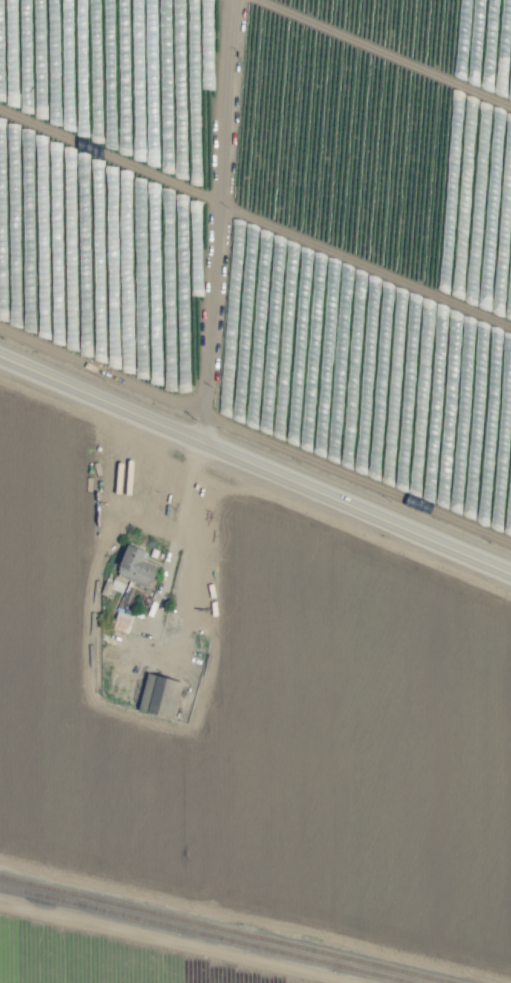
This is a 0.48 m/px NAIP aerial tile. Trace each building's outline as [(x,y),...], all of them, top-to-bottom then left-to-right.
[(143,551),(126,544),(114,574),(149,587),(156,567),(139,560),(143,551)] [(128,633),(131,615),(115,612),(112,629),(128,633)] [(181,682),(145,673),(136,711),(172,719),(181,682)]
